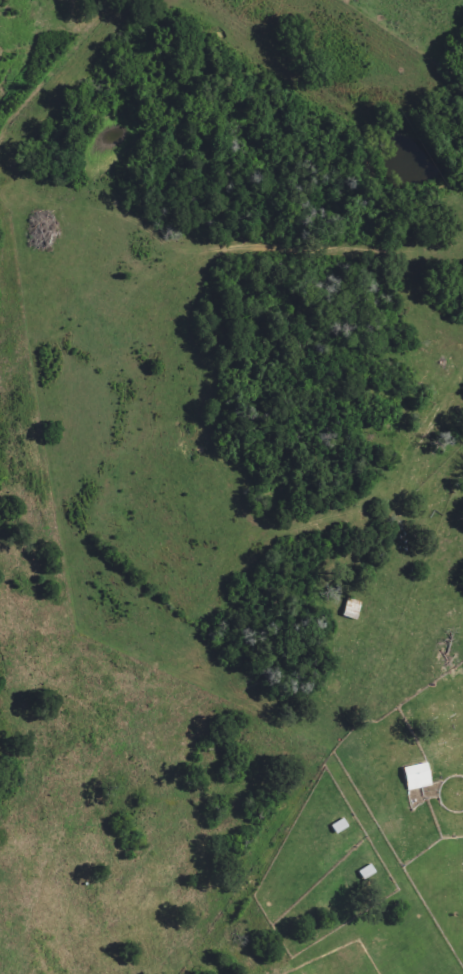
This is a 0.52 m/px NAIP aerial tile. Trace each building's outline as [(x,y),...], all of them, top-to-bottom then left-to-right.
[(430,763),(404,769),(409,790),(435,784),(430,763)]
